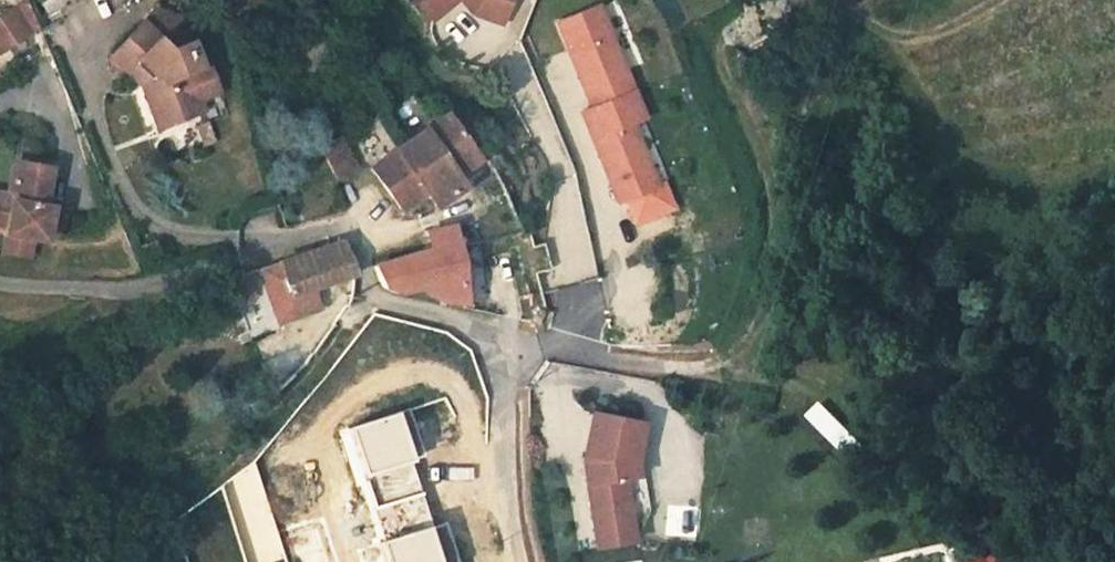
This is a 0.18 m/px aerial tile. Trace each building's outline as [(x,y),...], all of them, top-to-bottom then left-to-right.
[(436,19),(452,0),(414,0),(436,19)] [(478,6),(505,16),(511,0),(468,0),(478,6)] [(14,8),(0,18),(0,34),(12,51),(33,37),(14,8)] [(599,8),(559,24),(595,110),(635,93),(599,8)] [(111,56),(141,82),(155,111),(201,92),(191,69),(204,64),(191,37),(167,47),(138,23),(111,56)] [(208,107),(201,92),(155,111),(162,126),(208,107)] [(635,93),(595,110),(584,114),(622,205),(659,190),(633,126),(646,121),(635,93)] [(449,117),(402,142),(368,161),(401,208),(435,189),(444,202),(473,187),(468,174),(487,160),(449,117)] [(202,146),(216,143),(211,121),(197,124),(202,146)] [(338,142),(321,149),(332,165),(349,157),(338,142)] [(17,162),(12,199),(0,198),(0,228),(10,230),(9,253),(35,257),(36,240),(52,243),(58,200),(52,199),(55,166),(17,162)] [(551,286),(597,278),(586,224),(557,229),(564,265),(547,268),(551,286)] [(477,299),(460,227),(434,235),(435,247),(380,263),(387,285),(403,282),(477,299)] [(345,239),(260,274),(280,322),(320,306),(312,287),(354,271),(345,239)] [(249,278),(230,286),(235,298),(254,290),(249,278)] [(235,298),(240,309),(258,302),(254,290),(235,298)] [(236,319),(241,339),(276,331),(271,311),(236,319)] [(847,456),(863,441),(820,399),(805,415),(847,456)] [(642,416),(594,404),(585,442),(590,443),(588,452),(582,453),(590,523),(625,519),(628,503),(625,470),(638,468),(637,454),(642,416)] [(431,524),(413,461),(424,458),(410,407),(348,424),(372,512),(378,510),(386,537),(431,524)] [(630,518),(628,503),(625,519),(590,523),(591,537),(631,532),(630,518)] [(445,520),(380,543),(386,561),(460,561),(445,520)] [(999,550),(967,553),(968,561),(1001,561),(999,550)]
